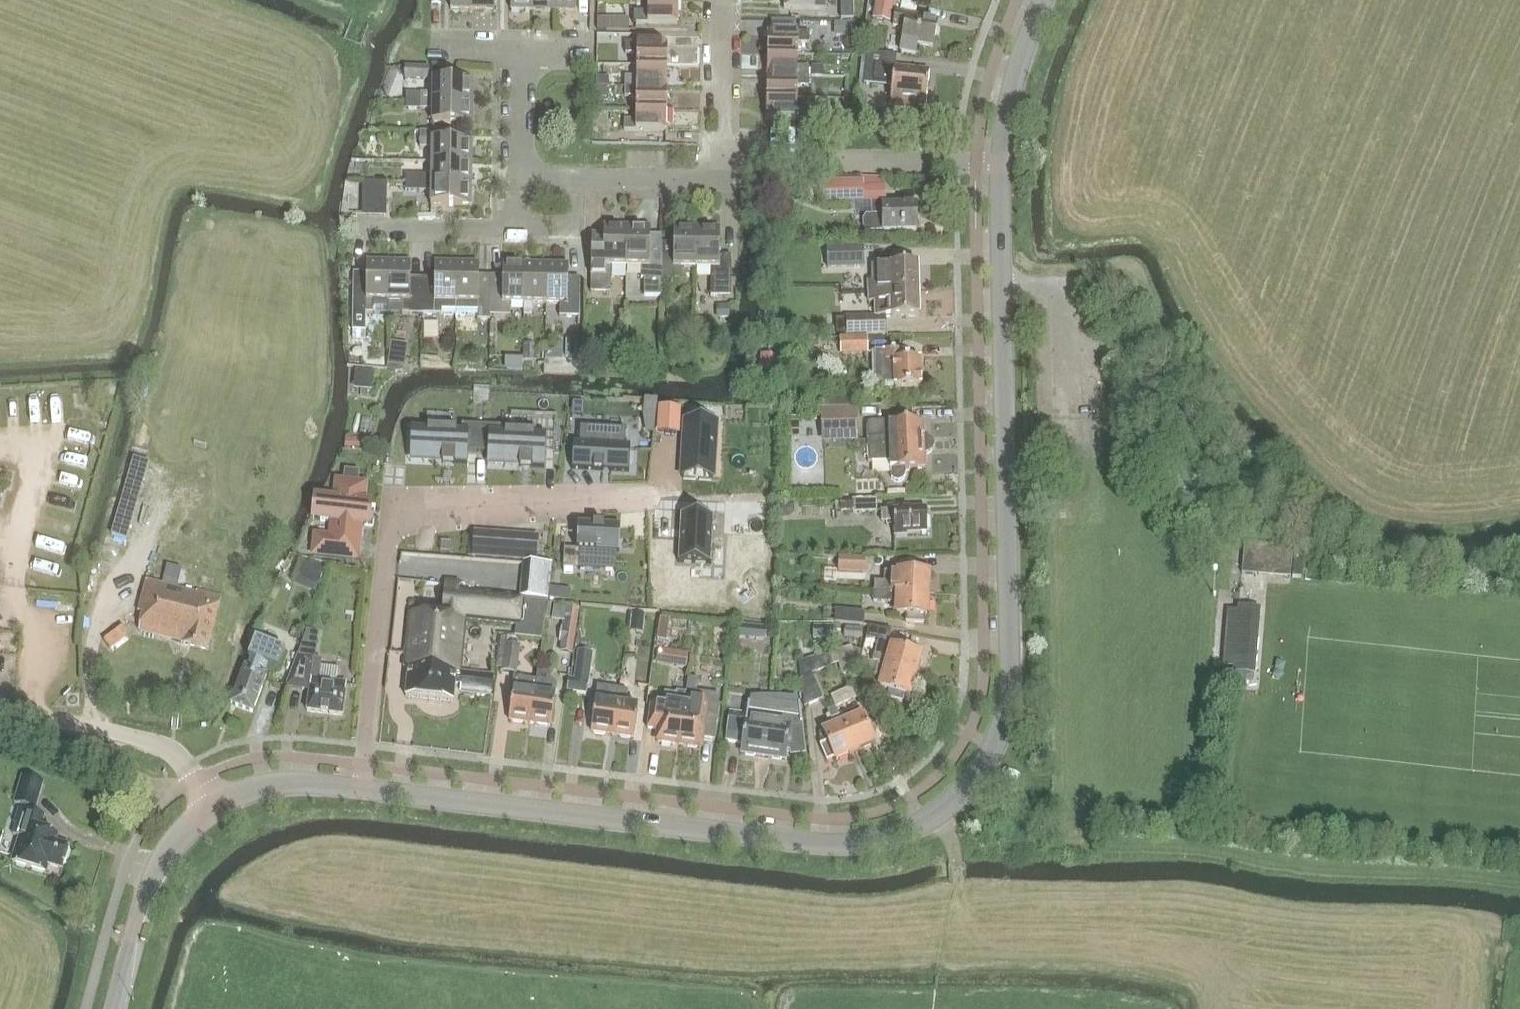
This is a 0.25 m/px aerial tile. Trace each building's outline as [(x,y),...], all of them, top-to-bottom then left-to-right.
[(472,0),(450,0),(450,9),(472,9),(472,0)] [(472,9),(494,9),(494,0),(472,0),(472,9)] [(532,0),(510,0),(510,10),(532,10),(532,0)] [(532,10),(554,10),(554,0),(532,0),(532,10)] [(554,10),(576,11),(576,0),(554,0),(554,10)] [(784,8),(825,9),(826,0),(784,0),(784,8)] [(841,18),(854,18),(854,0),(840,0),(841,18)] [(891,0),(875,0),(872,19),(890,23),(895,1),(891,0)] [(678,1),(647,1),(647,13),(635,12),(635,23),(677,24),(678,1)] [(932,47),(937,23),(916,19),(917,16),(895,12),(892,25),(904,27),(902,41),(932,47)] [(598,19),(597,31),(606,31),(606,19),(598,19)] [(836,22),(837,37),(850,37),(850,22),(836,22)] [(767,32),(767,54),(797,54),(797,43),(809,43),(809,32),(767,32)] [(636,54),(636,65),(667,66),(667,43),(657,43),(640,43),(625,43),(625,53),(636,54)] [(874,79),(873,83),(891,85),(889,105),(889,106),(909,109),(909,104),(925,106),(929,72),(893,69),(894,55),(866,52),(863,78),(874,79)] [(797,54),(767,54),(766,76),(808,76),(808,66),(797,66),(797,54)] [(667,66),(636,65),(636,77),(624,76),(624,87),(666,87),(667,66)] [(821,76),(821,66),(811,66),(811,76),(821,76)] [(429,79),(429,67),(405,67),(405,79),(429,79)] [(808,76),(766,76),(766,97),(796,98),(796,86),(808,86),(808,76)] [(609,85),(609,77),(597,77),(597,85),(609,85)] [(420,101),(472,102),(472,80),(432,79),(432,93),(420,93),(420,98),(420,101)] [(596,87),(596,99),(605,99),(606,87),(596,87)] [(666,87),(624,87),(624,97),(635,97),(635,108),(666,109),(666,87)] [(420,98),(420,93),(406,93),(406,101),(408,101),(420,101),(420,98)] [(796,98),(766,97),(766,119),(807,120),(808,109),(796,109),(796,98)] [(472,102),(420,101),(408,101),(408,109),(420,109),(432,109),(432,123),(471,124),(472,102)] [(666,109),(635,108),(635,120),(624,120),(623,130),(665,131),(666,109)] [(420,132),(419,140),(419,148),(431,148),(431,162),(471,162),(471,141),(435,140),(435,132),(420,132)] [(404,175),(404,183),(470,184),(471,162),(431,162),(431,176),(419,175),(404,175)] [(884,177),(862,178),(862,181),(862,189),(884,188),(884,178),(884,177)] [(866,232),(882,232),(917,231),(916,205),(882,206),(882,201),(884,201),(884,188),(862,189),(862,181),(824,183),(825,203),(871,202),(871,216),(866,216),(863,221),(863,228),(866,232)] [(386,205),(386,183),(362,182),(362,204),(386,205)] [(470,206),(470,184),(404,183),(404,191),(430,192),(430,206),(470,206)] [(626,266),(626,227),(603,226),(603,254),(591,254),(590,290),(610,291),(611,266),(626,266)] [(626,227),(626,266),(641,267),(641,279),(643,279),(643,296),(661,296),(661,279),(661,255),(649,255),(650,227),(626,227)] [(681,267),(696,268),(696,228),(673,227),(673,255),(661,255),(661,279),(681,279),(681,267)] [(696,228),(696,268),(711,268),(711,280),(711,296),(730,297),(731,256),(719,256),(719,228),(696,228)] [(827,248),(827,268),(863,267),(863,247),(827,248)] [(365,341),(365,313),(373,313),(373,301),(387,302),(388,262),(366,261),(366,273),(353,273),(351,341),(365,341)] [(401,302),(401,314),(421,314),(422,286),(410,286),(410,262),(388,262),(387,302),(401,302)] [(434,262),(434,286),(422,286),(421,314),(455,315),(456,263),(434,262)] [(478,291),(478,263),(456,263),(455,315),(477,315),(477,320),(489,320),(489,315),(490,291),(478,291)] [(490,291),(489,315),(509,316),(509,304),(523,304),(524,264),(502,263),(502,291),(490,291)] [(531,304),(545,304),(546,264),(524,264),(523,304),(523,316),(531,316),(531,304)] [(546,264),(545,304),(559,304),(559,316),(579,317),(579,288),(567,287),(568,264),(546,264)] [(868,292),(882,291),(890,291),(918,290),(917,264),(889,265),(872,265),(873,281),(868,281),(868,292)] [(845,317),(846,319),(835,319),(836,334),(846,334),(846,335),(886,334),(885,317),(919,316),(918,290),(890,291),(882,291),(868,292),(868,302),(874,302),(875,316),(845,317)] [(729,318),(729,306),(720,305),(719,317),(729,318)] [(840,354),(867,354),(867,338),(840,338),(840,354)] [(566,339),(565,356),(576,357),(577,340),(566,339)] [(392,340),(389,364),(407,366),(409,342),(392,340)] [(523,344),(523,360),(533,361),(533,344),(523,344)] [(903,350),(883,351),(871,351),(872,384),(877,388),(921,386),(920,359),(903,360),(903,350)] [(780,375),(782,354),(762,352),(760,373),(780,375)] [(372,391),(374,372),(355,371),(353,389),(372,391)] [(581,414),(582,402),(572,402),(571,414),(581,414)] [(854,408),(823,409),(823,432),(855,432),(854,408)] [(677,434),(678,409),(661,409),(660,433),(677,434)] [(684,419),(682,467),(713,469),(716,421),(684,419)] [(573,437),(571,469),(629,472),(630,440),(624,440),(625,424),(579,421),(579,438),(573,437)] [(888,421),(872,422),(871,422),(870,422),(868,423),(867,424),(867,425),(866,426),(866,428),(867,448),(934,445),(934,443),(933,442),(932,441),(931,439),(930,438),(928,438),(926,437),(924,437),(924,426),(922,426),(922,423),(888,424),(888,421)] [(461,422),(461,427),(468,428),(467,449),(487,450),(487,456),(519,457),(519,464),(544,465),(546,432),(536,431),(536,425),(461,422)] [(411,425),(409,452),(441,454),(441,460),(467,462),(467,449),(468,428),(461,427),(411,425)] [(370,439),(345,438),(344,449),(349,449),(349,448),(356,448),(356,449),(369,450),(370,439)] [(925,453),(927,453),(928,453),(930,452),(931,451),(932,450),(933,449),(934,447),(934,445),(867,448),(867,462),(889,462),(890,476),(890,477),(891,478),(891,479),(892,480),(893,480),(894,481),(896,482),(897,482),(899,481),(901,481),(902,480),(903,479),(903,478),(904,477),(905,476),(905,475),(905,474),(905,469),(924,468),(923,465),(925,465),(925,453)] [(129,474),(145,478),(149,463),(134,459),(129,474)] [(312,555),(357,560),(361,525),(368,526),(370,504),(363,503),(365,484),(336,481),(334,500),(319,499),(317,520),(331,522),(330,537),(314,535),(312,555)] [(852,512),(876,512),(876,499),(852,499),(852,501),(840,502),(840,510),(852,510),(852,512)] [(782,505),(782,516),(788,516),(792,511),(792,505),(782,505)] [(906,534),(927,533),(926,508),(893,510),(881,511),(881,522),(893,521),(894,534),(896,534),(898,536),(905,536),(906,534)] [(680,515),(678,563),(711,564),(713,517),(680,515)] [(575,522),(574,549),(576,549),(575,567),(577,567),(577,564),(611,565),(611,569),(613,569),(613,551),(616,551),(618,524),(575,522)] [(515,543),(514,559),(536,560),(537,544),(515,543)] [(1243,543),(1241,574),(1290,578),(1292,547),(1243,543)] [(1293,553),(1292,577),(1301,578),(1303,554),(1293,553)] [(838,571),(864,572),(864,558),(838,557),(838,571)] [(301,560),(295,577),(318,586),(325,569),(301,560)] [(516,625),(514,636),(541,639),(546,601),(551,563),(544,563),(524,562),(524,563),(524,564),(519,597),(524,597),(520,626),(516,625)] [(567,570),(552,569),(551,598),(565,599),(566,585),(567,570)] [(873,591),(879,592),(927,594),(929,573),(898,572),(884,571),(883,582),(874,582),(873,591)] [(460,675),(466,620),(516,625),(520,626),(524,597),(519,597),(457,590),(458,583),(445,581),(442,617),(409,613),(403,668),(408,668),(405,697),(453,702),(456,675),(460,675)] [(207,650),(220,597),(195,591),(195,593),(145,582),(138,611),(143,613),(138,630),(183,641),(182,644),(207,650)] [(926,615),(927,594),(879,592),(873,591),(872,602),(896,603),(896,614),(906,614),(905,622),(924,623),(924,615),(926,615)] [(752,598),(748,592),(740,597),(744,604),(752,598)] [(1238,611),(1228,610),(1223,666),(1233,667),(1233,672),(1254,674),(1259,608),(1238,606),(1238,611)] [(863,625),(864,612),(835,610),(834,623),(863,625)] [(631,613),(629,631),(642,632),(644,614),(631,613)] [(660,619),(657,639),(666,641),(670,620),(660,619)] [(578,622),(563,620),(562,628),(555,627),(553,642),(560,643),(559,652),(573,654),(578,622)] [(265,624),(261,638),(272,641),(276,627),(265,624)] [(120,626),(104,638),(116,653),(132,641),(120,626)] [(740,626),(739,638),(755,640),(756,627),(740,626)] [(813,626),(813,640),(834,640),(834,626),(813,626)] [(862,628),(844,627),(844,638),(862,640),(862,628)] [(888,642),(891,630),(868,627),(866,639),(888,642)] [(297,657),(286,688),(309,691),(306,711),(342,716),(346,683),(335,682),(337,669),(319,666),(320,659),(315,659),(318,633),(307,630),(297,657)] [(511,638),(501,636),(496,667),(501,668),(500,672),(517,674),(521,646),(510,645),(511,638)] [(285,650),(255,639),(248,658),(250,659),(247,667),(245,667),(231,704),(252,712),(266,675),(264,674),(267,665),(278,669),(285,650)] [(868,662),(872,648),(863,645),(861,651),(859,659),(868,662)] [(854,661),(854,660),(850,647),(835,652),(839,665),(842,675),(857,670),(854,660),(854,661)] [(861,651),(850,647),(854,660),(859,659),(861,651)] [(891,647),(885,667),(915,676),(920,655),(891,647)] [(586,693),(588,681),(592,653),(577,651),(573,679),(568,678),(567,690),(586,693)] [(672,653),(671,666),(686,668),(687,655),(672,653)] [(812,674),(832,665),(829,653),(798,662),(804,707),(823,699),(812,674)] [(648,685),(651,662),(637,660),(634,683),(648,685)] [(915,676),(885,667),(877,665),(874,677),(882,679),(879,687),(889,690),(887,697),(889,698),(902,702),(904,694),(909,696),(915,676)] [(536,671),(535,680),(530,723),(537,724),(538,726),(546,727),(548,725),(551,726),(556,686),(554,682),(548,676),(548,673),(536,671)] [(522,722),(530,723),(535,680),(514,677),(508,720),(511,720),(513,722),(520,723),(522,722)] [(700,747),(701,739),(714,741),(719,705),(718,705),(719,695),(697,692),(698,680),(688,678),(686,693),(679,744),(686,745),(687,747),(695,748),(697,746),(700,747)] [(618,689),(597,686),(591,731),(593,732),(595,734),(603,735),(605,733),(612,734),(618,689)] [(836,707),(860,696),(850,688),(831,696),(836,707)] [(618,689),(612,734),(619,735),(621,737),(628,738),(630,737),(633,737),(638,707),(625,705),(627,690),(618,689)] [(676,692),(675,704),(663,702),(662,705),(650,704),(647,728),(659,730),(657,741),(661,741),(661,743),(670,744),(671,742),(679,744),(686,693),(676,692)] [(792,750),(792,754),(804,752),(799,707),(798,699),(777,696),(771,697),(763,755),(771,756),(772,759),(780,760),(781,758),(785,758),(786,750),(792,750)] [(755,754),(763,755),(771,697),(750,697),(748,713),(730,711),(726,741),(742,743),(741,752),(745,753),(745,755),(754,756),(755,754)] [(858,708),(839,716),(842,723),(854,751),(873,743),(861,715),(858,708)] [(842,723),(839,716),(831,719),(834,726),(823,731),(828,743),(821,746),(827,761),(834,758),(835,760),(854,751),(842,723)] [(94,765),(98,752),(87,749),(83,761),(94,765)] [(36,810),(44,782),(21,775),(13,803),(36,810)] [(63,868),(69,847),(54,842),(56,834),(40,829),(44,816),(19,808),(15,823),(17,824),(13,834),(20,837),(12,862),(45,872),(47,864),(63,868)]
